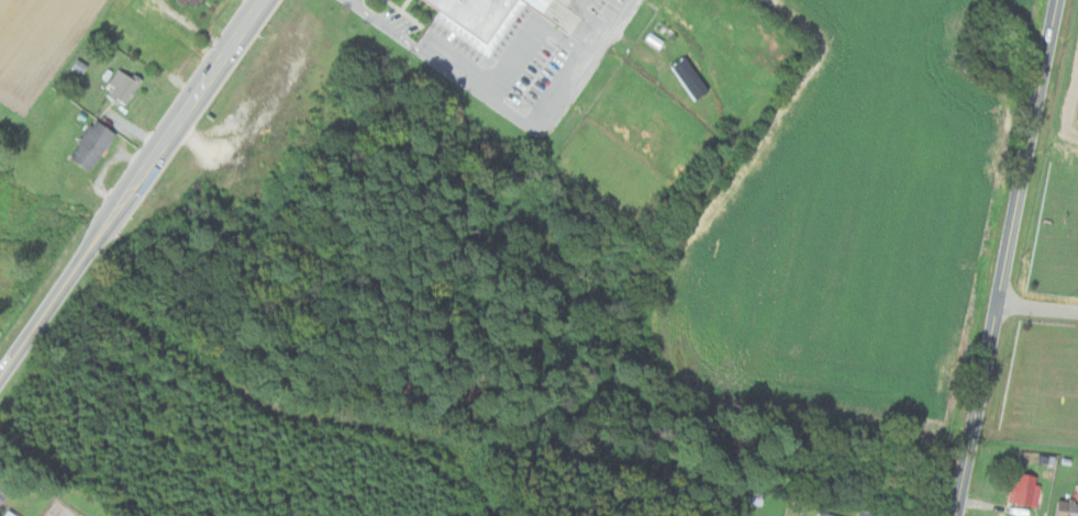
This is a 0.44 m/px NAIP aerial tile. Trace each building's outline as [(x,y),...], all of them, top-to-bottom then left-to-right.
[(444,9),(437,20),(495,57),(530,1),(549,13),(558,0),(429,0),(444,9)] [(676,64),(698,100),(712,91),(691,55),(676,64)] [(117,86),(112,95),(131,105),(144,81),(120,68),(111,83),(117,86)] [(93,172),(120,133),(98,118),(72,157),(93,172)] [(1010,503),(1036,506),(1040,476),(1013,473),(1010,503)] [(1057,500),(1055,515),(1077,515),(1077,502),(1057,500)] [(10,507),(4,515),(22,515),(10,507)]
